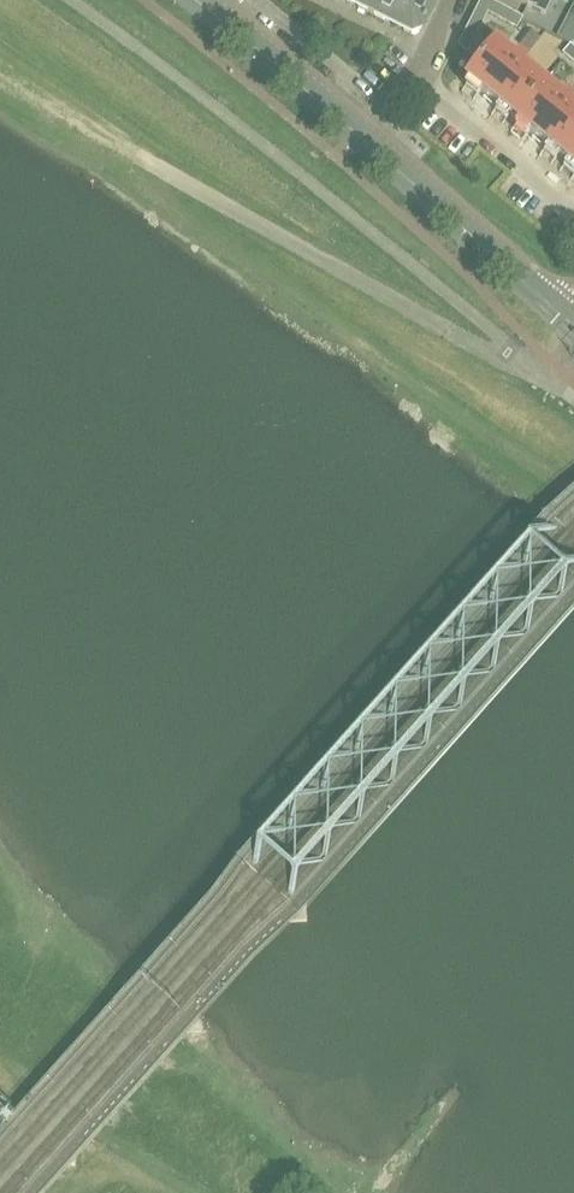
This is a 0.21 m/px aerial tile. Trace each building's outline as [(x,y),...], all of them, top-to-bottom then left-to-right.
[(371,14),(378,0),(349,0),(348,2),(371,14)] [(371,14),(394,25),(406,0),(378,0),(371,14)] [(436,0),(406,0),(394,25),(412,34),(420,32),(436,0)] [(523,18),(523,17),(488,0),(481,0),(458,46),(469,52),(488,14),(517,29),(523,18)] [(540,0),(516,0),(535,9),(540,0)] [(464,80),(492,103),(513,120),(542,84),(522,68),(525,64),(518,57),(514,62),(493,44),(464,80)] [(573,64),(573,47),(570,44),(563,54),(573,64)] [(540,142),(562,160),(573,145),(573,110),(571,108),(573,104),(573,103),(567,97),(563,101),(542,84),(513,120),(540,142)] [(562,160),(573,169),(573,145),(562,160)] [(573,561),(573,525),(550,504),(532,507),(532,524),(573,561)] [(229,873),(286,923),(305,921),(304,903),(248,852),(230,854),(229,873)]
